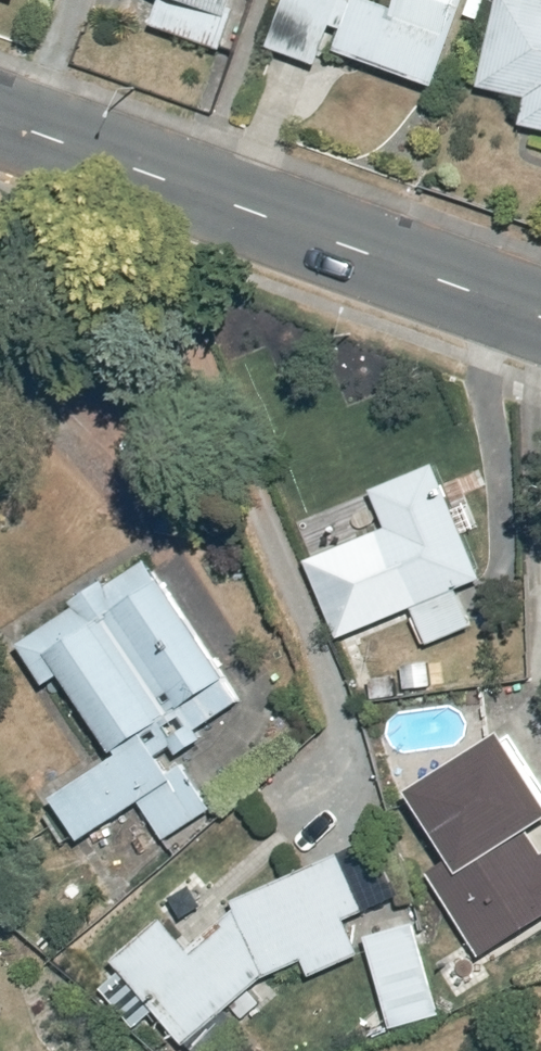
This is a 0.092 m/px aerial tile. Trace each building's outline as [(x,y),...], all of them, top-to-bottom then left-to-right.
[(227,18),(234,0),(180,0),(227,18)] [(341,52),(440,89),(471,0),(402,0),(398,11),(367,0),(360,0),(341,52)] [(539,0),(502,0),(482,89),(532,102),(526,128),(540,131),(540,0),(539,0)] [(342,551),(371,630),(414,612),(428,648),(474,629),(460,592),(485,584),(437,469),(377,492),(391,530),(342,551)] [(167,844),(216,811),(180,758),(205,741),(200,734),(242,706),(151,563),(39,638),(119,759),(56,796),(83,844),(141,804),(167,844)] [(516,646),(407,653),(408,667),(374,669),(376,698),(408,696),(407,692),(519,684),(516,646)] [(508,738),(417,796),(455,863),(431,876),(486,960),(540,927),(540,793),(508,738)] [(117,965),(191,1047),(269,979),(307,962),(316,979),(366,957),(350,922),(370,915),(346,856),(238,903),(186,949),(168,921),(117,965)] [(380,929),(366,932),(392,1027),(451,1011),(423,909),(407,914),(405,906),(376,913),(380,929)]
